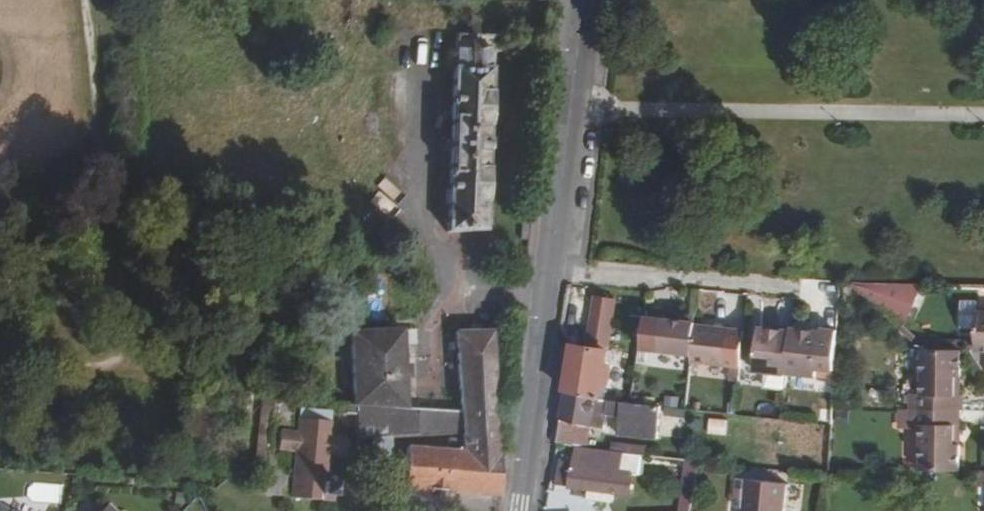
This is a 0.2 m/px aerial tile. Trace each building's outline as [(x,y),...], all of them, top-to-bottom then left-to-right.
[(495,42),(452,41),(452,57),(456,57),(455,70),(452,70),(446,234),(483,235),(490,71),(487,71),(488,58),(494,58),(495,42)] [(918,313),(919,283),(857,283),(856,312),(918,313)] [(574,349),(566,395),(599,398),(601,385),(607,386),(610,366),(604,366),(606,353),(613,303),(594,300),(588,351),(574,349)] [(978,329),(978,311),(978,301),(962,301),(962,329),(978,329)] [(691,356),(694,326),(694,323),(660,320),(645,319),(640,351),(656,353),(691,356)] [(745,330),(694,326),(691,356),(691,362),(742,367),(745,330)] [(834,373),(837,330),(818,329),(818,332),(810,332),(790,330),(790,333),(775,332),(758,331),(755,377),(787,379),(787,377),(814,378),(815,373),(834,373)] [(351,422),(356,439),(373,438),(391,437),(458,434),(458,451),(497,453),(491,333),(454,334),(458,414),(405,411),(404,379),(411,379),(410,365),(404,365),(403,337),(349,340),(351,407),(340,407),(340,415),(344,415),(350,415),(351,422)] [(912,411),(962,411),(963,351),(959,351),(943,351),(943,341),(928,340),(928,351),(924,351),(923,394),(912,395),(912,411)] [(959,341),(943,341),(943,351),(959,351),(959,341)] [(666,436),(670,407),(632,402),(599,398),(566,395),(558,442),(577,445),(587,447),(590,426),(666,436)] [(210,400),(190,398),(185,441),(206,444),(210,400)] [(257,449),(254,497),(267,498),(270,460),(271,426),(273,402),(260,400),(258,439),(267,440),(266,450),(257,449)] [(288,500),(288,507),(294,501),(333,504),(334,490),(335,479),(326,478),(326,452),(342,453),(344,434),(329,433),(330,412),(298,410),(296,434),(278,433),(277,453),(294,454),(292,497),(288,500)] [(892,425),(912,426),(912,411),(892,410),(892,425)] [(923,426),(922,471),(961,472),(962,411),(912,411),(912,426),(923,426)] [(710,434),(729,434),(728,418),(709,418),(710,434)] [(391,437),(373,438),(376,465),(393,462),(391,437)] [(258,439),(257,449),(266,450),(267,440),(258,439)] [(401,489),(500,497),(498,459),(497,453),(458,451),(457,451),(457,442),(447,441),(446,450),(405,447),(401,489)] [(596,448),(587,447),(577,445),(575,461),(560,459),(556,485),(630,498),(634,473),(619,470),(622,451),(596,448)] [(748,480),(738,479),(735,504),(739,510),(740,510),(744,510),(748,480)] [(790,486),(748,480),(744,510),(786,510),(790,486)]
